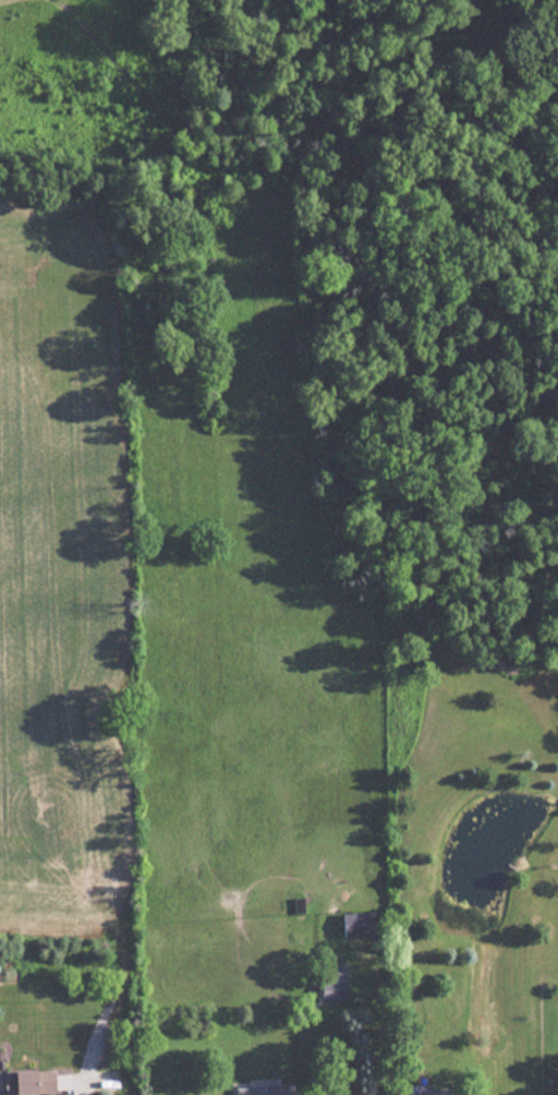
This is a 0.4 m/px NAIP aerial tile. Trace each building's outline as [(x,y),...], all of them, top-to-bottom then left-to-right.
[(342,937),(373,936),(371,911),(341,913),(342,937)] [(320,1001),(345,1001),(345,965),(328,964),(328,979),(320,979),(320,1001)] [(53,1070),(3,1071),(3,1094),(53,1093),(53,1070)] [(234,1094),(291,1094),(291,1084),(234,1086),(234,1094)] [(450,1089),(431,1089),(431,1085),(398,1085),(398,1094),(450,1094),(450,1089)]
